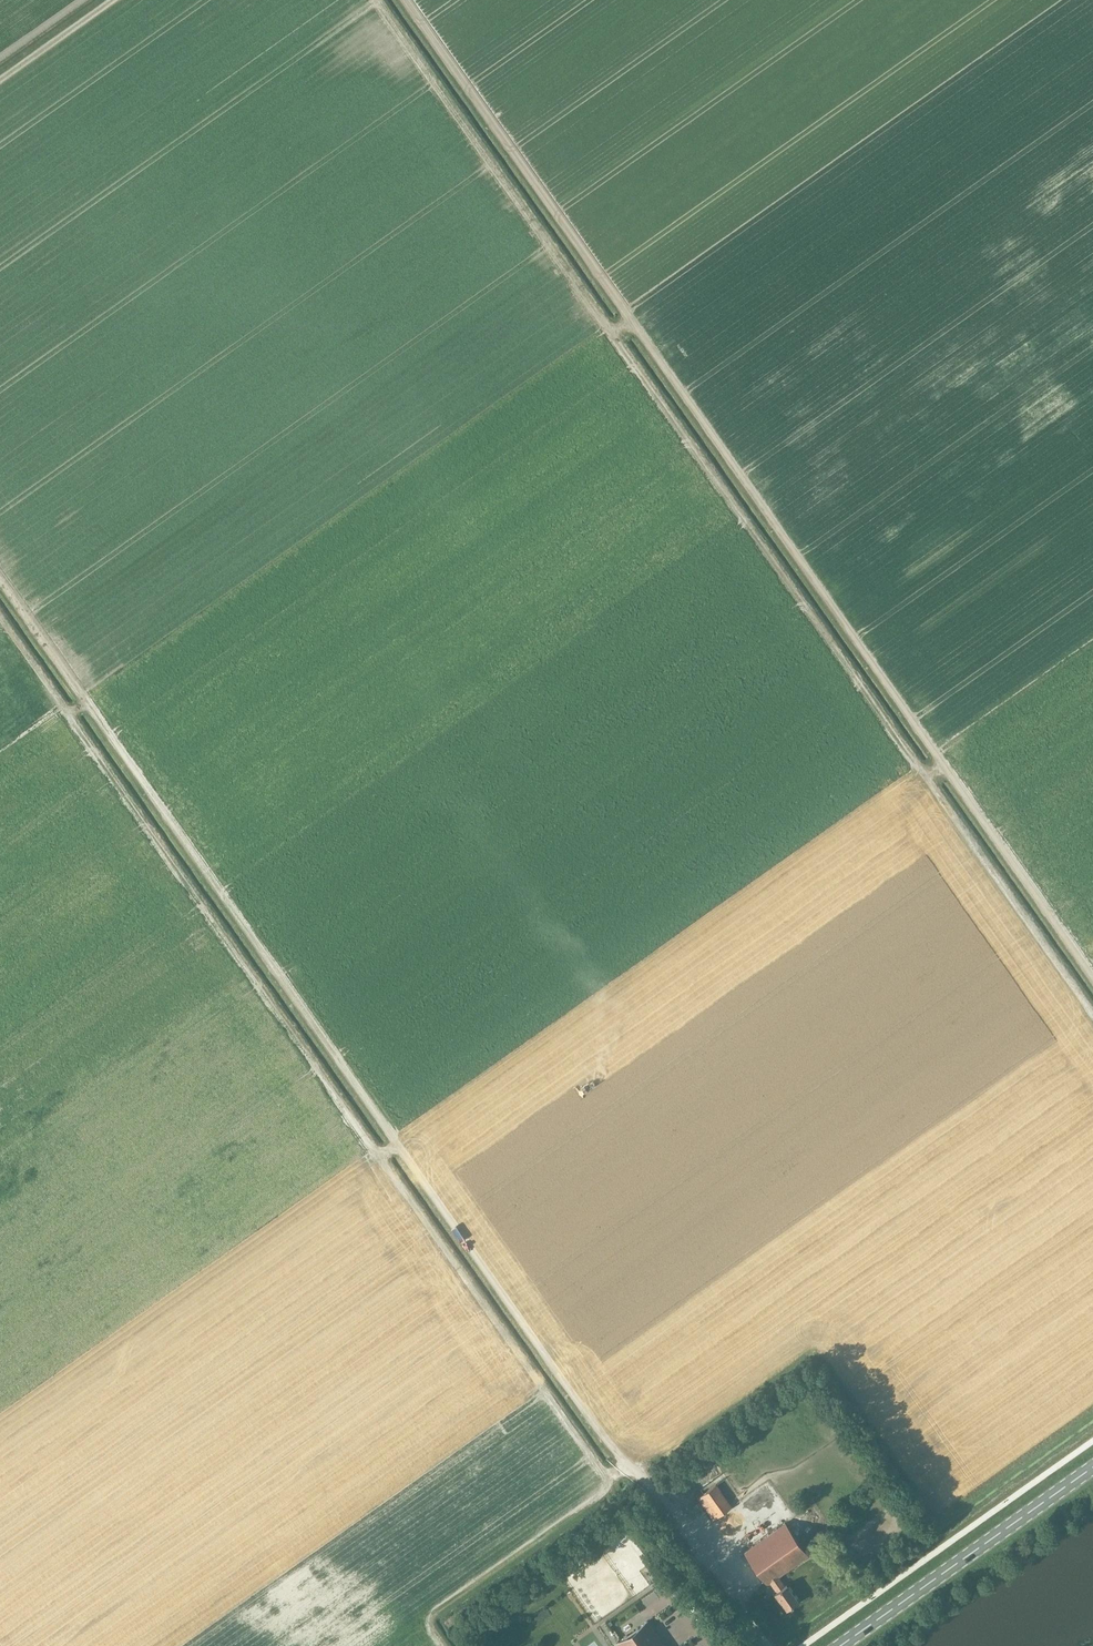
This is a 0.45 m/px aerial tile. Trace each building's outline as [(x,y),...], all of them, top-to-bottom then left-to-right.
[(713,1520),(732,1507),(716,1484),(697,1498),(713,1520)] [(786,1609),(798,1600),(786,1584),(784,1585),(778,1576),(807,1555),(785,1523),(744,1552),(767,1584),(770,1582),(776,1591),(774,1592),(786,1609)] [(647,1621),(638,1627),(636,1628),(637,1630),(628,1637),(626,1635),(624,1636),(625,1636),(618,1641),(622,1645),(665,1645),(647,1621)]
